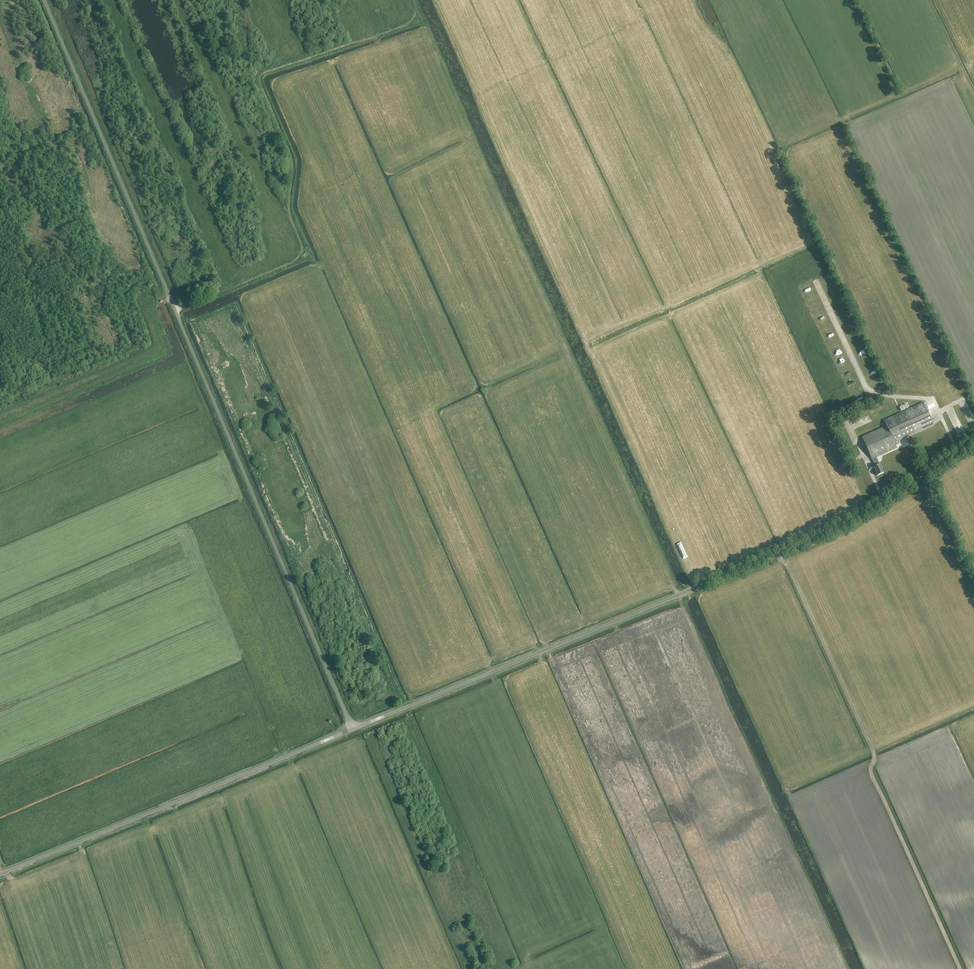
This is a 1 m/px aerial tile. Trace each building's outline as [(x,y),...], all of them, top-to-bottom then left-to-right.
[(934,426),(924,402),(884,420),(887,426),(862,437),(872,460),(897,448),(896,445),(900,443),(899,441),(934,426)] [(876,458),(872,460),(876,467),(874,468),(878,476),(884,473),(880,465),(876,458)]
